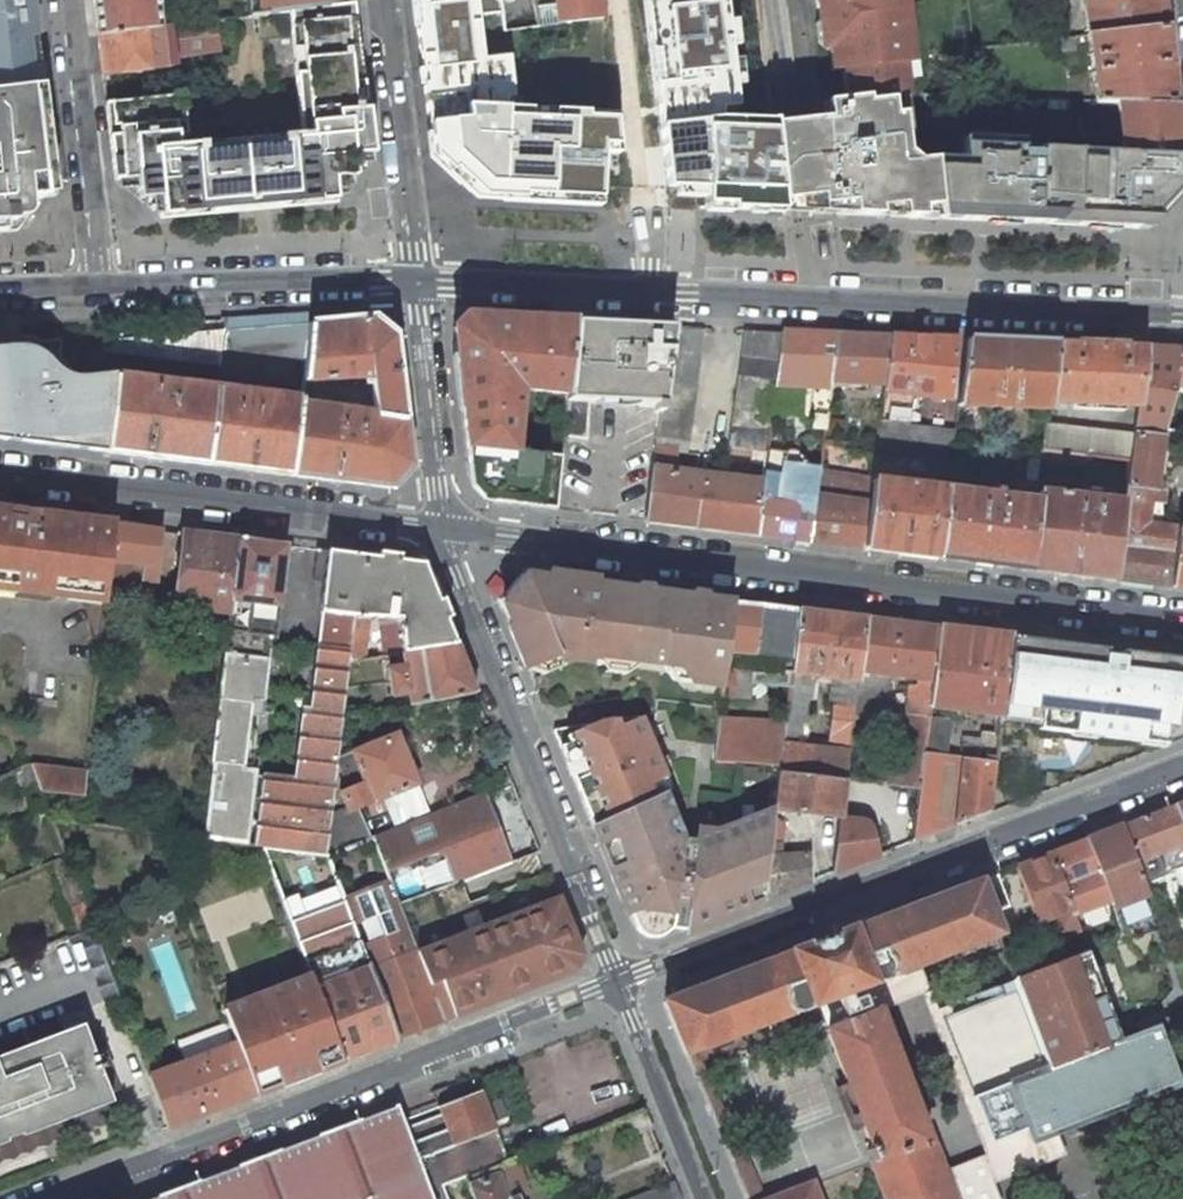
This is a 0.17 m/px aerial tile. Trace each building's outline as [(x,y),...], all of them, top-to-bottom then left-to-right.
[(43,84),(33,0),(0,0),(0,89),(43,84)] [(157,12),(156,0),(92,0),(96,34),(177,24),(175,9),(157,12)] [(157,12),(175,9),(174,0),(156,0),(157,12)] [(353,0),(249,0),(250,14),(264,13),(292,9),(354,1),(353,0)] [(426,115),(498,108),(498,98),(516,99),(510,45),(478,48),(471,0),(412,0),(426,115)] [(504,31),(531,27),(536,26),(532,0),(501,0),(504,31)] [(558,24),(582,20),(603,18),(601,0),(555,0),(558,24)] [(658,127),(714,120),(712,111),(736,107),(724,0),(641,0),(658,127)] [(836,214),(839,214),(938,218),(938,210),(932,158),(915,161),(904,153),(903,141),(910,140),(899,48),(909,46),(904,0),(817,0),(815,3),(817,24),(825,23),(830,71),(840,70),(844,100),(823,102),(825,118),(836,214)] [(1165,26),(1162,0),(1084,0),(1088,35),(1165,26)] [(303,136),(212,143),(218,207),(344,203),(340,183),(351,182),(365,181),(362,159),(376,158),(384,157),(379,112),(372,112),(366,113),(354,1),(292,9),(303,136)] [(177,24),(96,34),(101,74),(176,65),(175,56),(220,50),(215,19),(177,24)] [(1041,21),(1043,40),(1061,38),(1063,38),(1061,19),(1041,21)] [(1119,102),(1173,104),(1165,26),(1088,35),(1098,102),(1119,102)] [(1075,49),(1074,37),(1063,38),(1061,38),(1062,51),(1075,49)] [(16,230),(34,207),(32,208),(31,199),(42,198),(41,185),(54,184),(43,84),(0,89),(0,231),(16,230)] [(516,99),(498,98),(498,108),(494,197),(532,199),(592,201),(593,153),(606,153),(622,152),(618,115),(608,103),(516,99)] [(111,106),(120,176),(136,174),(134,166),(161,163),(159,148),(152,102),(111,106)] [(963,160),(932,158),(938,210),(958,211),(957,219),(1049,224),(1049,215),(1075,216),(1074,225),(1093,226),(1093,221),(1116,222),(1116,227),(1142,228),(1182,185),(1180,162),(1179,156),(1173,156),(1169,126),(1176,125),(1173,104),(1119,102),(1124,152),(1038,148),(1037,154),(1022,153),(1022,140),(964,138),(963,160)] [(825,118),(772,124),(782,211),(836,214),(825,118)] [(688,205),(782,211),(772,124),(714,120),(658,127),(667,203),(688,205)] [(1179,156),(1176,125),(1169,126),(1173,156),(1179,156)] [(212,143),(185,146),(188,170),(162,173),(161,163),(134,166),(136,174),(120,176),(150,203),(158,210),(218,207),(212,143)] [(185,146),(159,148),(161,163),(162,173),(188,170),(185,146)] [(958,211),(938,210),(938,218),(957,219),(958,211)] [(1074,225),(1075,216),(1049,215),(1049,224),(1074,225)] [(515,450),(521,393),(569,395),(577,321),(542,319),(477,316),(454,340),(454,341),(470,478),(495,502),(498,502),(557,510),(563,456),(515,450)] [(302,382),(364,376),(365,384),(369,384),(373,415),(403,418),(393,338),(371,318),(309,323),(305,361),(302,382)] [(593,322),(577,321),(569,395),(655,404),(655,412),(659,412),(660,405),(663,405),(675,326),(593,322)] [(225,331),(224,331),(219,365),(219,368),(305,361),(309,323),(256,328),(225,331)] [(704,327),(675,326),(663,405),(659,438),(690,442),(704,327)] [(784,331),(746,329),(731,446),(760,449),(767,450),(768,445),(770,428),(776,387),(784,331)] [(118,353),(219,365),(224,331),(100,342),(100,351),(118,353)] [(826,429),(833,382),(840,333),(784,331),(776,387),(808,388),(808,414),(817,415),(816,428),(826,429)] [(893,336),(840,333),(833,382),(886,384),(893,336)] [(957,339),(893,336),(886,384),(885,390),(948,399),(957,339)] [(1055,344),(966,339),(958,405),(997,407),(998,404),(1004,404),(1012,404),(1011,408),(1048,409),(1049,402),(1055,344)] [(1143,348),(1055,344),(1049,402),(1138,405),(1140,383),(1142,383),(1143,348)] [(1180,349),(1143,348),(1142,383),(1140,383),(1138,405),(1135,429),(1165,432),(1170,406),(1177,386),(1180,349)] [(14,441),(104,452),(105,452),(115,376),(78,381),(76,375),(70,367),(65,362),(60,359),(49,360),(49,356),(11,359),(10,350),(0,351),(0,440),(14,441)] [(115,376),(105,452),(207,465),(217,389),(115,376)] [(217,389),(207,465),(292,476),(300,405),(300,400),(217,389)] [(292,476),(389,488),(409,466),(403,418),(373,415),(300,405),(292,476)] [(881,421),(877,453),(951,462),(955,430),(881,421)] [(1131,460),(1128,485),(1162,490),(1163,482),(1158,481),(1163,437),(1134,434),(1131,460)] [(762,488),(755,535),(811,541),(817,496),(820,475),(823,456),(816,452),(809,451),(804,453),(795,444),(789,443),(780,447),(768,445),(767,450),(763,480),(762,488)] [(657,446),(654,468),(675,470),(677,449),(657,446)] [(760,449),(756,479),(763,480),(767,450),(760,449)] [(1042,450),(1041,459),(1084,463),(1085,455),(1042,450)] [(654,468),(646,521),(755,535),(762,488),(763,480),(756,479),(697,473),(689,472),(675,470),(654,468)] [(817,496),(811,541),(864,548),(873,481),(836,476),(836,477),(820,475),(817,496)] [(873,481),(864,548),(939,558),(947,490),(873,481)] [(1126,504),(1117,580),(1172,587),(1179,527),(1163,525),(1162,490),(1128,485),(1126,504)] [(947,490),(939,558),(1026,569),(1035,502),(999,497),(999,499),(993,498),(985,497),(985,495),(947,490)] [(1035,502),(1026,569),(1117,580),(1126,504),(1066,496),(1066,494),(1058,493),(1058,495),(1037,493),(1035,502)] [(116,524),(0,510),(0,580),(16,581),(15,590),(45,594),(46,585),(79,590),(104,593),(107,594),(107,591),(111,562),(116,524)] [(160,530),(116,524),(111,562),(145,565),(144,580),(154,580),(160,530)] [(1172,587),(1182,589),(1182,528),(1179,527),(1172,587)] [(239,540),(186,533),(177,607),(230,613),(239,540)] [(274,636),(286,546),(239,540),(230,613),(228,630),(274,636)] [(423,563),(327,551),(319,612),(321,612),(354,616),(369,617),(398,619),(399,627),(402,653),(456,645),(423,563)] [(145,565),(111,562),(107,591),(142,595),(144,580),(145,565)] [(690,682),(722,686),(723,675),(733,602),(525,576),(524,580),(521,580),(505,599),(506,602),(502,603),(527,666),(541,674),(561,664),(572,660),(598,663),(605,672),(624,675),(636,666),(666,670),(673,681),(690,682)] [(751,681),(790,685),(792,673),(798,610),(733,602),(723,675),(722,686),(721,697),(734,698),(738,670),(752,671),(751,681)] [(865,619),(798,610),(792,673),(818,676),(836,679),(857,682),(859,671),(865,619)] [(274,636),(228,630),(225,657),(202,839),(253,845),(253,847),(263,848),(326,855),(330,820),(337,755),(342,714),(348,660),(354,616),(321,612),(316,647),(308,707),(300,707),(300,709),(294,755),(292,775),(268,772),(256,771),(265,705),(267,694),(274,641),(274,636)] [(354,616),(348,660),(364,658),(369,617),(354,616)] [(939,628),(865,619),(859,671),(888,675),(916,679),(932,680),(939,628)] [(380,629),(383,655),(385,655),(402,653),(399,627),(380,629)] [(1011,637),(939,628),(932,680),(929,706),(1001,714),(1011,637)] [(1011,637),(1001,714),(1000,717),(1039,721),(1038,730),(1095,737),(1163,745),(1164,746),(1182,738),(1182,658),(1146,654),(1146,660),(1080,652),(1081,646),(1011,637)] [(475,693),(456,645),(402,653),(405,667),(388,669),(393,695),(409,692),(410,703),(475,693)] [(734,698),(749,700),(751,681),(752,671),(738,670),(734,698)] [(853,717),(878,720),(882,720),(888,675),(859,671),(857,682),(853,717)] [(780,765),(779,772),(844,780),(853,717),(857,682),(836,679),(830,742),(804,738),(812,682),(817,682),(818,676),(792,673),(790,685),(785,723),(780,765)] [(919,784),(928,719),(929,706),(932,680),(916,679),(915,685),(909,687),(905,717),(895,717),(888,780),(893,781),(893,783),(919,787),(919,784)] [(573,778),(580,796),(592,824),(592,825),(664,796),(657,782),(664,779),(650,747),(652,746),(639,717),(627,719),(553,729),(573,778)] [(715,743),(713,761),(780,765),(785,723),(718,719),(715,743)] [(919,787),(912,842),(988,813),(999,733),(982,731),(981,732),(977,761),(944,757),(949,721),(928,719),(919,784),(919,787)] [(397,734),(337,755),(347,783),(339,786),(349,812),(330,820),(326,855),(328,855),(368,839),(356,809),(373,802),(376,808),(385,804),(383,798),(418,784),(397,734)] [(18,771),(16,772),(24,793),(40,787),(32,765),(18,771)] [(82,795),(85,770),(32,765),(40,787),(42,791),(82,795)] [(776,798),(775,809),(840,815),(844,780),(779,772),(776,798)] [(483,792),(511,861),(539,850),(511,781),(483,792)] [(483,792),(373,837),(398,903),(399,904),(461,880),(511,861),(483,792)] [(610,868),(632,922),(632,923),(640,924),(644,929),(650,931),(657,930),(661,927),(684,929),(685,916),(706,918),(708,921),(763,899),(768,855),(774,815),(775,809),(719,833),(699,831),(698,842),(682,841),(664,796),(592,825),(599,842),(609,838),(620,863),(610,868)] [(1048,855),(1072,918),(1109,903),(1125,942),(1161,929),(1152,905),(1149,897),(1145,885),(1182,870),(1182,823),(1175,804),(1048,855)] [(774,815),(768,855),(781,854),(780,843),(783,823),(774,815)] [(840,817),(833,872),(878,855),(872,827),(868,823),(865,820),(840,817)] [(417,951),(399,904),(398,903),(373,837),(368,839),(328,855),(344,900),(397,1039),(444,1021),(417,951)] [(768,855),(763,899),(810,881),(809,853),(781,854),(768,855)] [(1048,855),(1019,866),(1040,923),(1052,918),(1060,939),(1064,937),(1072,958),(1085,953),(1072,918),(1048,855)] [(978,881),(990,914),(1009,907),(997,875),(980,882),(979,881),(978,881)] [(663,1002),(684,1053),(685,1053),(697,1048),(792,1012),(799,1012),(804,1012),(807,1010),(812,1004),(818,1002),(835,995),(845,1024),(828,1031),(826,1031),(872,1147),(868,1149),(872,1161),(887,1198),(955,1198),(944,1170),(931,1138),(927,1139),(877,1011),(874,1013),(858,1019),(848,990),(864,984),(871,982),(881,981),(885,980),(888,978),(891,974),(921,963),(989,937),(997,934),(990,914),(978,881),(852,930),(851,929),(791,951),(792,953),(663,1002)] [(508,997),(561,976),(574,971),(581,955),(579,950),(564,912),(558,899),(558,898),(417,951),(444,1021),(508,997)] [(344,1060),(397,1039),(344,900),(290,921),(311,975),(344,1060)] [(83,932),(93,928),(83,903),(70,909),(80,933),(83,932)] [(83,932),(115,1014),(124,1010),(93,928),(83,932)] [(1072,958),(1015,979),(1048,1067),(1118,1039),(1113,1026),(1108,1013),(1091,969),(1085,953),(1072,958)] [(1048,1067),(1015,979),(939,1008),(921,963),(891,974),(888,978),(885,980),(881,981),(871,982),(864,984),(874,1013),(877,1011),(921,994),(983,1155),(994,1183),(1066,1156),(1058,1131),(1033,1141),(1010,1081),(1048,1067)] [(281,1084),(344,1060),(311,975),(250,999),(243,1001),(222,1009),(228,1024),(228,1026),(235,1043),(255,1094),(281,1084)] [(874,1013),(864,984),(848,990),(858,1019),(874,1013)] [(818,1002),(828,1031),(845,1024),(835,995),(818,1002)] [(115,1115),(107,1093),(117,1089),(95,1032),(85,1036),(76,1014),(76,1012),(0,1041),(0,1158),(115,1115)] [(1010,1081),(1033,1141),(1058,1131),(1177,1085),(1154,1025),(1118,1039),(1048,1067),(1010,1081)] [(149,1076),(169,1127),(255,1094),(235,1043),(149,1076)] [(697,1048),(685,1053),(746,1198),(754,1198),(719,1114),(723,1112),(697,1048)] [(203,1179),(211,1198),(448,1198),(444,1188),(467,1179),(496,1168),(499,1167),(487,1135),(496,1132),(480,1090),(438,1107),(446,1129),(423,1138),(420,1130),(410,1125),(405,1128),(397,1105),(203,1179)] [(652,1129),(645,1111),(631,1116),(638,1135),(652,1129)] [(983,1155),(944,1170),(955,1198),(1000,1198),(994,1183),(983,1155)] [(467,1179),(474,1198),(506,1198),(497,1176),(499,1176),(496,1168),(467,1179)] [(203,1179),(150,1198),(211,1198),(203,1179)] [(673,1182),(629,1198),(681,1198),(673,1182)] [(813,1185),(813,1183),(770,1198),(819,1198),(813,1185)]
